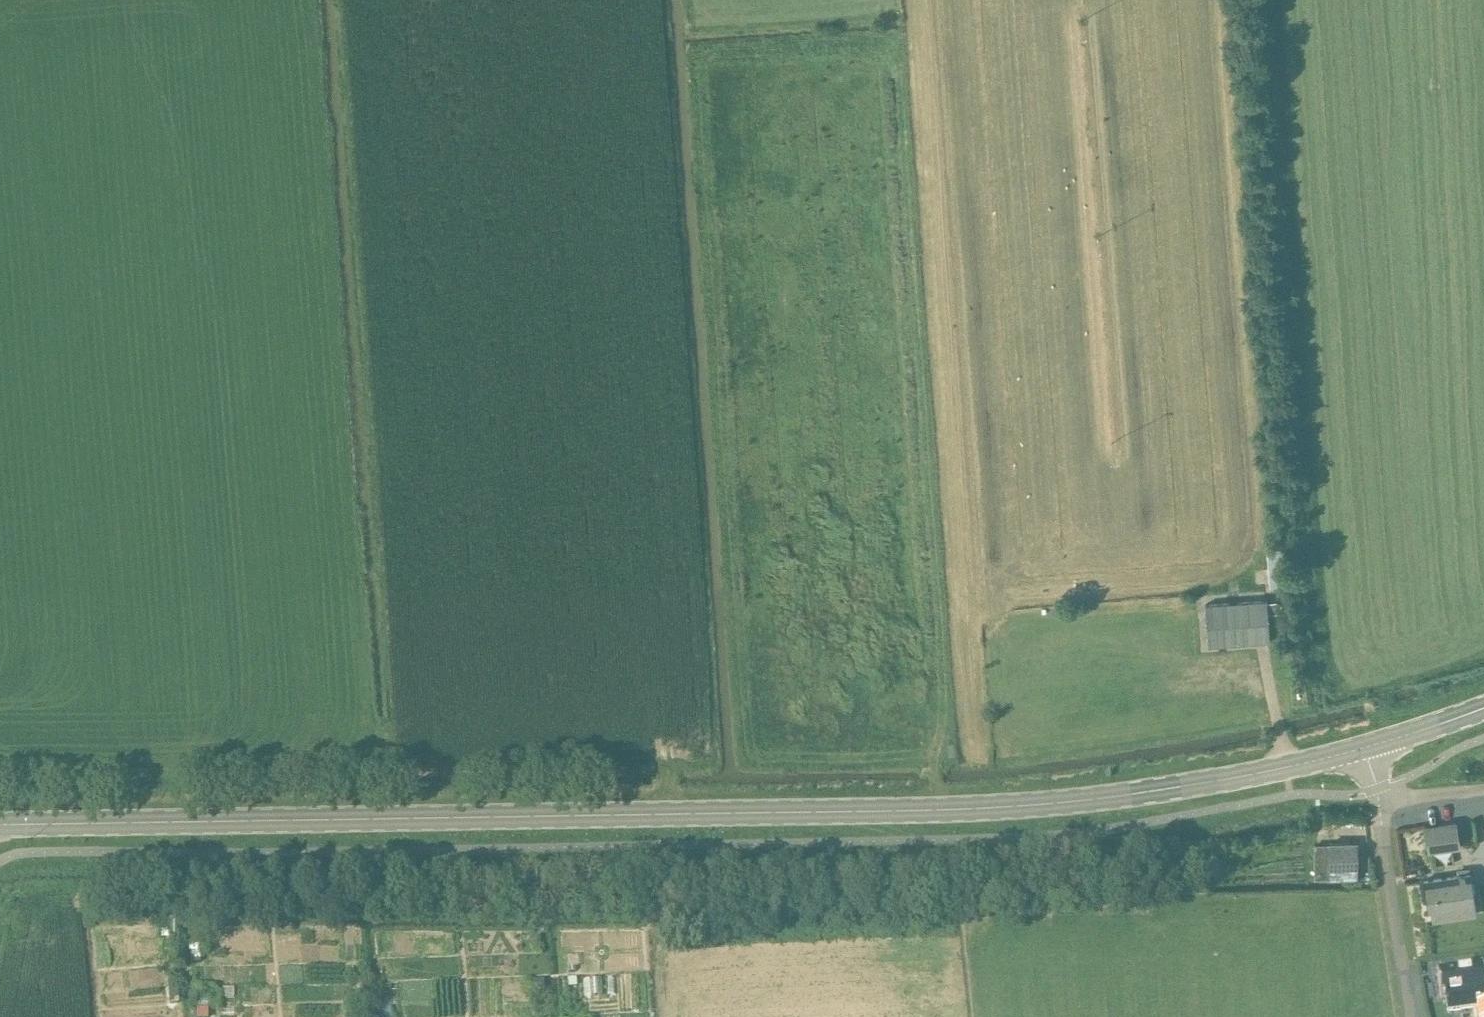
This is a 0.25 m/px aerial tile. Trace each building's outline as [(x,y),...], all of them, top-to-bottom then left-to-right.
[(1270,642),(1267,598),(1205,603),(1207,646),(1270,642)] [(1456,823),(1426,827),(1430,852),(1460,847),(1456,823)] [(1358,841),(1328,841),(1328,868),(1329,868),(1329,878),(1357,877),(1357,868),(1358,868),(1358,841)] [(1475,903),(1471,877),(1425,884),(1429,910),(1431,910),(1432,920),(1458,916),(1457,906),(1475,903)] [(1440,999),(1446,998),(1448,1013),(1478,1008),(1477,1005),(1483,1004),(1483,972),(1483,964),(1436,970),(1440,999)]
